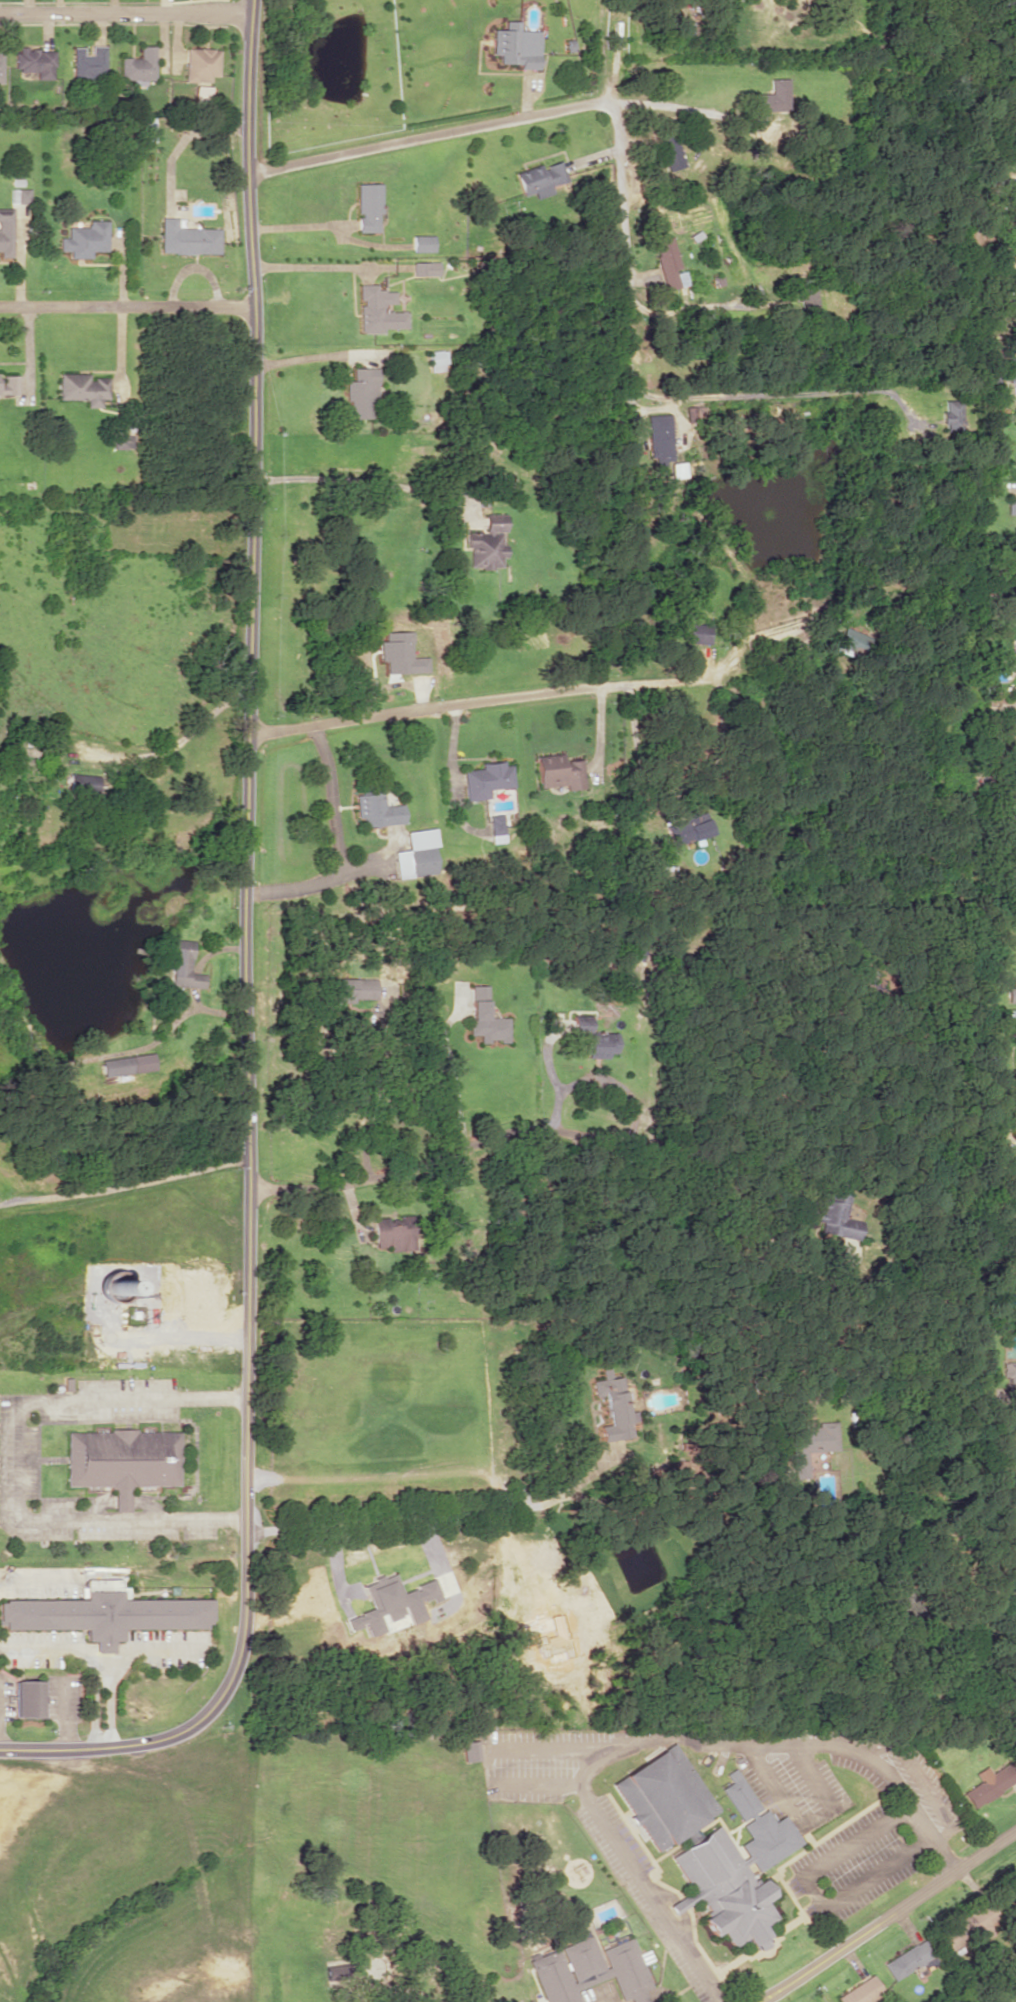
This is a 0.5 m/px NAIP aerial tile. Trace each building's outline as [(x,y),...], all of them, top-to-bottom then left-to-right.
[(540,30),(519,30),(519,21),(505,20),(505,29),(492,29),(491,54),(499,54),(499,63),(520,64),(520,68),(539,69),(540,30)] [(105,46),(90,45),(90,55),(82,55),(82,47),(72,47),(71,78),(105,79),(105,46)] [(119,57),(119,79),(132,79),(132,85),(145,85),(145,78),(154,78),(155,46),(140,46),(139,57),(119,57)] [(53,49),(14,48),(14,70),(35,71),(35,79),(53,79),(53,49)] [(210,81),(210,75),(218,75),(219,48),(185,48),(184,80),(210,81)] [(785,78),(768,78),(767,93),(752,93),(752,110),(784,111),(785,78)] [(676,135),(661,137),(665,169),(680,168),(676,135)] [(565,181),(559,160),(514,172),(521,197),(534,194),(535,198),(551,194),(548,185),(565,181)] [(1001,178),(1001,193),(1015,193),(1015,178),(1001,178)] [(357,232),(378,232),(377,212),(381,212),(380,183),(355,183),(356,215),(357,232)] [(10,188),(10,203),(29,203),(29,188),(10,188)] [(12,208),(0,208),(0,257),(12,257),(12,208)] [(176,218),(160,217),(159,252),(218,254),(219,228),(176,227),(176,218)] [(68,258),(91,257),(90,251),(107,251),(107,220),(86,220),(86,226),(67,227),(67,237),(58,237),(58,250),(68,250),(68,258)] [(412,252),(433,251),(433,235),(412,235),(412,252)] [(652,241),(663,290),(687,284),(683,269),(679,270),(671,236),(652,241)] [(412,276),(437,275),(437,261),(412,261),(412,276)] [(358,333),(383,332),(383,328),(406,328),(405,311),(382,311),(382,303),(394,303),(394,290),(376,290),(375,284),(358,284),(358,299),(358,333)] [(815,307),(814,289),(798,289),(799,308),(815,307)] [(427,351),(428,371),(446,370),(445,350),(427,351)] [(1006,366),(1006,381),(1015,381),(1015,367),(1006,366)] [(346,418),(375,418),(374,367),(352,367),(352,380),(345,380),(346,418)] [(88,373),(58,373),(57,399),(85,399),(85,407),(100,407),(100,398),(108,398),(108,377),(87,377),(88,373)] [(17,394),(17,375),(0,375),(0,394),(17,394)] [(959,429),(959,401),(941,400),(940,429),(959,429)] [(703,421),(702,406),(685,406),(685,422),(703,421)] [(645,415),(646,456),(653,456),(653,463),(670,462),(669,414),(645,415)] [(132,435),(113,434),(112,448),(132,448),(132,435)] [(1006,499),(1006,514),(1015,514),(1015,499),(1006,499)] [(505,514),(484,514),(484,532),(466,532),(466,568),(500,568),(500,557),(501,557),(501,532),(505,532),(505,514)] [(709,624),(687,623),(687,643),(709,643),(709,624)] [(871,636),(842,627),(834,650),(856,657),(859,647),(867,650),(871,636)] [(415,655),(411,629),(381,633),(385,663),(388,663),(389,673),(426,669),(424,654),(415,655)] [(1015,736),(1015,719),(1006,719),(1005,736),(1015,736)] [(535,755),(538,787),(564,785),(565,790),(584,788),(581,759),(563,761),(562,753),(535,755)] [(489,789),(513,786),(510,761),(479,764),(480,768),(461,770),(465,801),(489,798),(489,789)] [(68,790),(97,794),(99,776),(70,772),(68,790)] [(363,826),(403,824),(402,804),(383,805),(382,782),(358,783),(359,793),(355,793),(356,817),(363,817),(363,826)] [(704,811),(694,814),(692,808),(670,814),(673,824),(665,826),(670,846),(710,834),(704,811)] [(487,815),(489,835),(504,833),(503,814),(487,815)] [(437,874),(433,828),(405,831),(407,850),(394,851),(397,878),(437,874)] [(1008,892),(1015,892),(1015,876),(1007,876),(1008,892)] [(192,940),(168,938),(166,969),(170,969),(169,985),(203,987),(204,973),(190,972),(192,940)] [(376,978),(333,977),(333,1000),(376,1001),(376,978)] [(485,985),(468,985),(470,1035),(478,1034),(479,1041),(507,1040),(506,1017),(486,1017),(485,985)] [(1007,987),(1008,1002),(1015,1002),(1015,987),(1007,987)] [(576,1052),(585,1052),(585,1057),(606,1058),(606,1053),(614,1053),(614,1034),(587,1034),(588,1018),(570,1018),(569,1033),(577,1033),(576,1052)] [(154,1069),(152,1052),(99,1060),(101,1077),(154,1069)] [(855,1239),(858,1219),(842,1216),(846,1195),(826,1191),(824,1198),(818,1197),(813,1221),(822,1223),(820,1233),(855,1239)] [(414,1250),(413,1214),(401,1215),(401,1224),(388,1225),(387,1217),(372,1218),(373,1247),(388,1247),(388,1251),(414,1250)] [(1002,1377),(1008,1377),(1008,1398),(1015,1398),(1015,1361),(1001,1362),(1002,1377)] [(602,1441),(631,1437),(622,1376),(606,1378),(592,1380),(594,1396),(603,1395),(607,1425),(599,1426),(602,1441)] [(805,1452),(836,1450),(835,1421),(815,1421),(816,1426),(806,1427),(805,1423),(787,1423),(789,1478),(806,1478),(805,1452)] [(179,1485),(179,1430),(66,1431),(66,1486),(115,1486),(115,1511),(131,1511),(131,1485),(179,1485)] [(1008,1529),(1013,1542),(1015,1541),(1015,1525),(1008,1529)] [(90,1631),(89,1642),(97,1642),(98,1654),(116,1654),(115,1643),(127,1643),(128,1632),(215,1629),(216,1601),(127,1602),(126,1594),(93,1593),(90,1603),(0,1604),(0,1634),(90,1631)] [(14,1717),(43,1717),(43,1680),(14,1680),(14,1717)] [(460,1741),(462,1761),(478,1759),(476,1739),(460,1741)] [(716,1812),(672,1742),(609,1782),(653,1852),(716,1812)] [(1010,1760),(990,1773),(985,1765),(974,1773),(979,1781),(962,1792),(973,1808),(1015,1780),(1015,1768),(1010,1760)] [(755,1951),(770,1942),(761,1927),(775,1918),(764,1900),(772,1896),(761,1878),(745,1888),(749,1862),(749,1861),(755,1871),(800,1843),(784,1817),(753,1813),(759,1809),(736,1772),(717,1783),(737,1817),(749,1819),(745,1821),(740,1858),(738,1859),(718,1825),(669,1855),(690,1891),(675,1900),(679,1907),(694,1899),(715,1934),(721,1930),(731,1946),(747,1937),(755,1951)] [(1015,1899),(1015,1876),(1007,1881),(1015,1899)] [(948,1952),(988,1930),(985,1924),(996,1918),(989,1905),(978,1911),(975,1906),(946,1922),(949,1927),(937,1933),(948,1952)] [(573,1993),(611,1980),(622,2001),(631,2001),(660,2001),(633,1941),(600,1954),(589,1939),(527,1964),(541,2001),(577,2001),(573,1993)] [(891,1979),(933,1957),(924,1939),(882,1961),(891,1979)] [(325,1979),(347,1978),(346,1963),(324,1964),(325,1979)] [(882,1993),(872,1975),(836,1994),(840,2001),(868,2001),(867,2000),(882,1993)]
